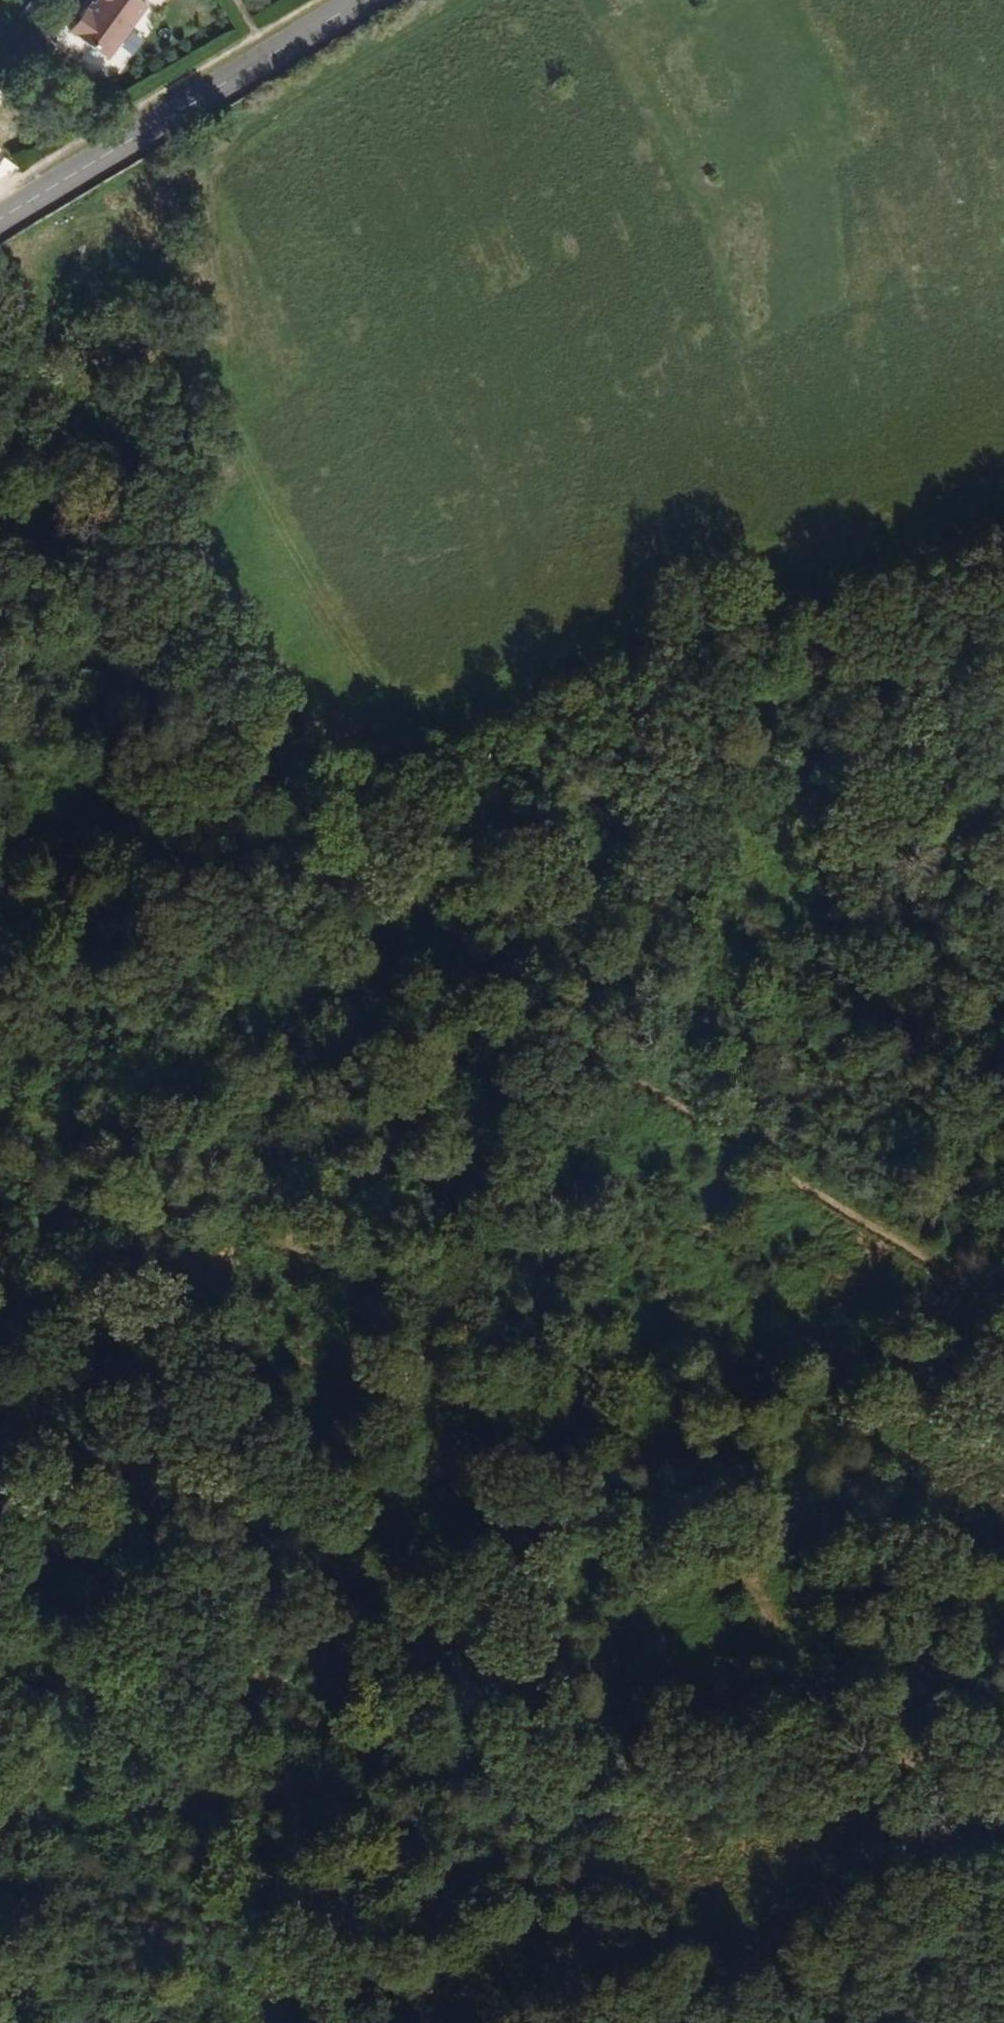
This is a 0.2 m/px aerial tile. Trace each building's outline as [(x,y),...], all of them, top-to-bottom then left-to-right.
[(106,55),(145,0),(92,0),(89,4),(84,2),(66,27),(106,55)] [(636,0),(611,0),(618,11),(636,0)]
